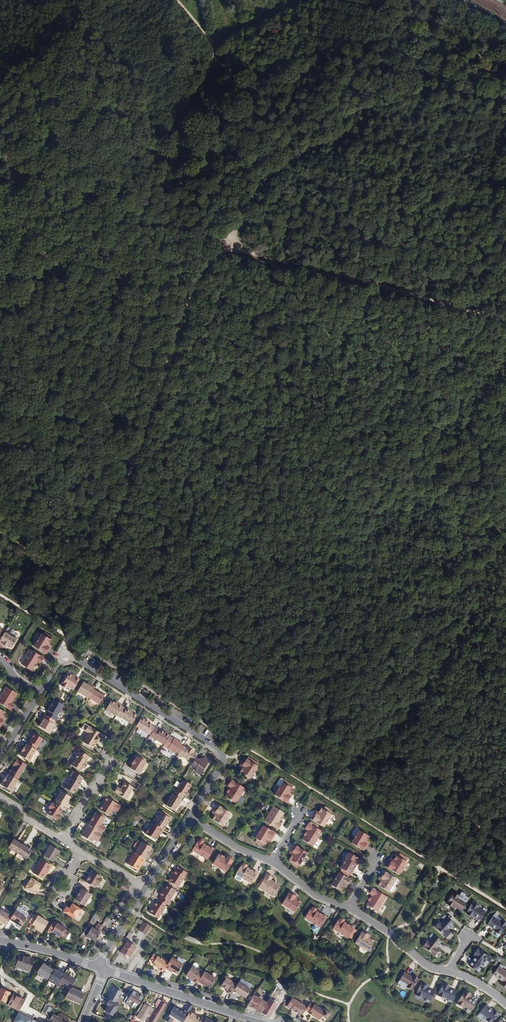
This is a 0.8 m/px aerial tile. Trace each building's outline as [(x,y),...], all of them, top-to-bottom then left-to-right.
[(4,647),(5,645),(7,646),(8,645),(12,647),(17,638),(13,635),(12,636),(5,632),(0,640),(0,644),(4,647)] [(46,654),(50,647),(49,647),(50,644),(49,644),(51,639),(41,633),(34,646),(46,654)] [(40,663),(44,657),(30,649),(21,664),(32,670),(34,666),(35,664),(37,661),(40,663)] [(73,690),(79,680),(75,677),(75,678),(72,676),(68,674),(61,686),(66,689),(67,687),(73,690)] [(93,689),(94,687),(91,685),(90,686),(86,684),(83,682),(76,693),(86,700),(87,699),(93,689)] [(10,710),(13,704),(10,703),(12,700),(14,697),(16,693),(14,692),(12,691),(13,689),(9,686),(7,688),(6,687),(0,696),(0,704),(10,710)] [(98,691),(93,689),(87,699),(97,706),(103,697),(99,694),(97,692),(98,691)] [(62,705),(54,700),(51,704),(50,707),(45,715),(54,721),(55,721),(57,717),(55,716),(62,705)] [(122,707),(122,706),(118,703),(117,705),(115,703),(111,701),(105,709),(116,716),(116,715),(122,707)] [(126,709),(122,707),(116,715),(120,718),(121,717),(132,723),(137,715),(133,713),(126,708),(126,709)] [(54,721),(45,715),(42,718),(43,719),(41,722),(38,726),(48,732),(53,725),(52,724),(54,721)] [(141,718),(136,727),(150,735),(154,728),(151,726),(152,725),(141,718)] [(88,732),(83,741),(88,744),(89,747),(92,749),(97,741),(99,741),(100,740),(102,740),(105,736),(84,723),(81,728),(88,732)] [(164,745),(169,736),(170,736),(160,730),(160,731),(155,728),(154,728),(150,735),(150,736),(164,745)] [(28,741),(26,744),(35,750),(37,747),(39,747),(43,740),(34,734),(31,738),(29,741),(28,741)] [(178,754),(183,746),(180,744),(181,743),(174,739),(169,736),(164,745),(163,746),(168,748),(167,749),(174,753),(175,752),(178,754)] [(35,750),(26,744),(23,748),(21,751),(21,752),(19,755),(28,761),(35,750)] [(182,758),(183,757),(188,748),(184,745),(183,746),(178,754),(178,755),(182,758)] [(193,763),(197,758),(199,754),(196,753),(197,751),(189,746),(188,748),(183,757),(193,763)] [(72,765),(81,771),(84,767),(85,768),(87,765),(86,764),(88,761),(87,761),(89,757),(79,750),(77,754),(78,755),(72,765)] [(146,762),(137,757),(135,760),(134,760),(131,764),(132,765),(130,768),(139,774),(146,762)] [(200,760),(197,758),(193,763),(191,765),(196,768),(197,772),(201,775),(203,771),(203,768),(205,768),(209,762),(209,760),(205,757),(204,758),(203,760),(200,760)] [(10,770),(8,774),(17,780),(26,765),(17,759),(14,763),(15,764),(14,766),(11,771),(10,770)] [(245,760),(241,765),(243,766),(241,768),(243,770),(240,774),(250,780),(257,767),(245,760)] [(65,788),(74,794),(77,790),(76,790),(79,785),(80,786),(82,782),(81,782),(84,778),(74,771),(71,776),(72,776),(65,788)] [(17,780),(8,774),(6,778),(5,777),(2,782),(3,782),(1,785),(11,792),(18,780),(17,780)] [(189,789),(192,785),(183,780),(176,790),(175,789),(172,794),(173,794),(181,799),(184,795),(185,796),(188,791),(187,791),(188,789),(189,789)] [(287,804),(291,797),(290,797),(291,795),(290,794),(292,790),(291,789),(293,787),(281,780),(280,781),(277,785),(277,786),(279,788),(275,796),(287,804)] [(229,791),(228,793),(225,797),(236,804),(245,789),(232,781),(229,786),(231,788),(229,791)] [(134,788),(125,783),(122,788),(123,788),(121,791),(117,788),(115,792),(126,800),(134,788)] [(62,809),(64,810),(66,806),(65,805),(67,802),(70,797),(61,791),(53,803),(62,809)] [(181,804),(183,800),(181,799),(173,794),(166,805),(175,810),(178,805),(179,803),(181,804)] [(99,809),(109,816),(114,809),(116,811),(120,806),(105,797),(103,800),(104,800),(102,804),(99,809)] [(59,812),(62,809),(53,803),(51,802),(47,808),(49,809),(46,814),(56,820),(60,815),(59,814),(58,814),(59,812)] [(218,805),(214,812),(215,812),(214,815),(215,816),(213,820),(223,826),(230,813),(218,805)] [(275,828),(277,824),(279,822),(281,819),(284,821),(287,815),(273,807),(265,821),(275,828)] [(314,813),(311,819),(323,827),(331,814),(321,808),(318,813),(317,812),(316,814),(314,813)] [(96,813),(89,825),(102,833),(105,826),(101,824),(105,818),(96,813)] [(154,823),(164,830),(166,826),(165,826),(167,823),(168,824),(171,818),(161,813),(158,818),(157,817),(154,823)] [(162,834),(165,830),(164,830),(154,823),(153,823),(146,834),(156,840),(161,833),(162,834)] [(312,825),(309,823),(308,823),(305,828),(308,830),(306,833),(305,836),(302,840),(313,846),(322,831),(317,828),(318,826),(313,823),(312,825)] [(98,842),(103,834),(102,833),(89,825),(82,835),(92,842),(94,839),(98,842)] [(276,834),(263,826),(256,838),(258,840),(256,843),(260,845),(261,844),(262,842),(265,844),(266,845),(268,840),(270,841),(270,839),(272,840),(276,834)] [(364,851),(367,845),(366,844),(368,842),(366,842),(369,837),(359,831),(351,844),(364,851)] [(8,847),(17,853),(19,850),(23,845),(19,842),(17,841),(18,840),(14,838),(8,847)] [(207,859),(214,849),(206,844),(205,845),(203,844),(204,843),(203,842),(200,840),(199,840),(198,840),(192,850),(207,859)] [(135,853),(145,859),(147,855),(148,856),(150,851),(152,848),(142,842),(135,853)] [(19,850),(17,853),(27,859),(32,851),(28,848),(27,848),(28,846),(23,843),(23,845),(19,850)] [(54,858),(55,859),(56,859),(58,855),(60,851),(50,845),(44,856),(52,861),(54,858)] [(290,859),(290,860),(294,861),(293,863),(292,864),(298,867),(299,865),(300,865),(308,852),(295,845),(290,853),(292,855),(290,859)] [(143,863),(145,859),(135,853),(134,852),(127,863),(138,870),(142,863),(143,863)] [(356,864),(357,865),(358,864),(359,864),(360,861),(361,859),(350,853),(342,869),(341,871),(349,876),(350,874),(351,875),(356,867),(355,866),(356,864)] [(233,859),(228,856),(227,857),(225,856),(224,857),(219,854),(213,864),(226,872),(233,859)] [(386,867),(399,875),(407,862),(406,862),(407,859),(401,855),(399,858),(398,857),(396,856),(394,860),(392,860),(391,862),(390,861),(386,867)] [(47,871),(48,872),(51,866),(41,860),(33,873),(42,878),(47,871)] [(257,873),(250,868),(249,869),(247,868),(248,867),(247,866),(247,865),(244,863),(243,864),(242,863),(236,874),(235,877),(235,879),(240,881),(241,881),(243,878),(251,883),(257,873)] [(168,881),(178,887),(187,873),(179,868),(177,871),(175,870),(168,881)] [(86,882),(95,888),(97,884),(98,882),(100,882),(102,879),(101,878),(101,877),(98,875),(97,876),(96,875),(97,874),(92,872),(91,874),(88,878),(86,882)] [(384,872),(380,878),(381,878),(380,881),(381,882),(378,886),(388,892),(396,879),(384,872)] [(348,886),(352,880),(339,873),(331,885),(341,891),(344,887),(345,888),(347,886),(348,886)] [(280,886),(276,883),(274,882),(271,880),(273,877),(267,874),(259,887),(274,896),(280,886)] [(37,889),(40,883),(31,878),(25,889),(35,895),(38,889),(37,889)] [(121,888),(127,891),(130,887),(124,883),(121,888)] [(166,904),(168,905),(170,902),(169,901),(175,890),(167,885),(165,889),(166,889),(165,891),(161,896),(163,898),(161,901),(166,904)] [(91,894),(82,888),(75,900),(84,905),(91,894)] [(377,912),(387,897),(373,889),(370,894),(373,896),(371,899),(369,901),(367,905),(377,912)] [(297,899),(297,898),(295,896),(296,895),(290,891),(282,904),(295,912),(301,902),(297,899)] [(459,896),(453,892),(446,904),(452,907),(453,905),(461,910),(467,899),(464,897),(462,900),(458,897),(459,896)] [(480,921),(487,909),(481,906),(480,907),(476,905),(478,902),(474,900),(467,911),(475,915),(474,917),(480,921)] [(166,904),(161,901),(159,904),(155,901),(153,905),(149,912),(158,918),(160,914),(162,912),(165,908),(164,907),(166,904)] [(75,919),(82,909),(72,903),(69,908),(67,907),(66,908),(64,911),(63,912),(75,919)] [(327,916),(319,911),(318,912),(317,911),(317,910),(316,910),(316,909),(313,907),(312,907),(305,917),(320,927),(327,916)] [(7,924),(10,919),(12,916),(9,915),(9,914),(1,909),(0,911),(0,920),(7,924)] [(12,916),(10,919),(21,926),(27,917),(16,910),(12,916)] [(34,913),(30,921),(32,923),(36,925),(38,927),(38,929),(41,931),(43,930),(48,921),(38,915),(37,915),(34,913)] [(454,923),(445,914),(442,918),(444,920),(441,923),(439,922),(434,927),(446,937),(451,932),(448,930),(454,923)] [(505,925),(505,922),(501,919),(500,921),(496,919),(498,916),(494,914),(488,924),(495,929),(494,931),(500,935),(505,925)] [(348,938),(348,937),(354,928),(354,927),(346,922),(346,923),(344,922),(345,921),(343,921),(344,920),(341,918),(340,919),(339,918),(333,929),(348,938)] [(54,921),(49,930),(52,932),(53,930),(56,933),(61,935),(61,934),(66,937),(66,936),(69,938),(70,938),(72,934),(72,932),(66,928),(66,927),(57,922),(57,923),(54,921)] [(146,934),(151,926),(144,922),(142,926),(139,930),(146,934)] [(87,936),(95,941),(102,930),(97,926),(95,929),(92,927),(87,936)] [(370,938),(371,937),(368,935),(369,934),(363,931),(355,943),(368,951),(374,941),(370,938)] [(442,941),(432,933),(429,936),(432,938),(428,942),(427,941),(423,946),(435,956),(439,950),(436,948),(442,941)] [(126,942),(121,950),(120,953),(129,958),(136,947),(127,942),(126,942)] [(487,963),(491,958),(478,948),(474,954),(475,954),(476,955),(469,964),(468,964),(477,970),(479,967),(483,960),(487,963)] [(153,954),(150,960),(154,962),(153,963),(156,965),(160,968),(159,969),(159,970),(162,972),(165,968),(168,963),(153,954)] [(19,955),(15,966),(30,971),(33,960),(19,955)] [(168,963),(165,968),(169,971),(169,970),(172,971),(177,974),(183,965),(172,957),(168,963)] [(47,966),(42,963),(37,973),(47,980),(53,970),(49,968),(47,966)] [(193,981),(197,983),(198,982),(199,980),(203,974),(196,969),(198,966),(197,964),(196,963),(194,963),(187,975),(191,978),(193,980),(193,981)] [(495,973),(504,979),(503,981),(501,984),(505,987),(505,971),(502,968),(499,966),(493,974),(494,974),(495,973)] [(71,972),(67,969),(65,972),(63,975),(59,982),(70,989),(71,988),(75,980),(68,976),(71,972)] [(47,980),(59,982),(65,972),(53,970),(47,980)] [(215,978),(205,971),(203,974),(199,980),(205,984),(209,987),(215,978)] [(406,987),(412,990),(419,979),(413,975),(412,977),(404,972),(398,983),(402,985),(403,983),(407,985),(406,987)] [(227,993),(230,995),(232,993),(237,984),(226,978),(221,986),(226,990),(228,991),(228,992),(227,993)] [(250,989),(238,982),(237,984),(232,993),(236,995),(237,993),(245,998),(250,989)] [(422,983),(416,995),(422,998),(423,996),(427,998),(425,1001),(429,1003),(435,992),(427,988),(428,986),(422,983)] [(444,983),(438,995),(444,998),(445,996),(449,998),(448,1001),(452,1003),(457,992),(449,988),(450,986),(444,983)] [(114,987),(111,992),(119,997),(121,992),(114,987)] [(5,1003),(10,993),(1,988),(0,990),(0,1000),(5,1003)] [(70,989),(65,997),(80,1004),(84,994),(71,988),(70,989)] [(143,996),(131,989),(126,997),(138,1004),(143,996)] [(470,995),(464,991),(456,1004),(462,1008),(463,1006),(467,1009),(466,1011),(469,1013),(476,1003),(468,998),(470,995)] [(111,992),(108,999),(116,1003),(119,997),(111,992)] [(8,1005),(19,1011),(21,1008),(25,1000),(13,994),(8,1005)] [(269,1017),(275,1008),(266,1004),(267,1003),(254,995),(248,1005),(269,1017)] [(118,1004),(121,1005),(124,1000),(119,997),(116,1003),(118,1004)] [(108,999),(107,998),(105,1001),(116,1007),(118,1004),(116,1003),(108,999)] [(298,1012),(302,1015),(305,1010),(307,1007),(292,998),(287,1006),(298,1013),(298,1012)] [(166,1005),(164,1004),(166,1002),(162,1000),(149,1021),(155,1021),(166,1005)] [(313,1005),(309,1003),(307,1007),(305,1010),(308,1013),(318,1019),(320,1018),(321,1017),(321,1015),(324,1010),(313,1004),(313,1005)] [(479,1013),(485,1017),(486,1016),(489,1019),(487,1021),(488,1021),(492,1021),(499,1015),(492,1009),(493,1007),(488,1003),(479,1013)] [(146,1016),(148,1017),(153,1009),(145,1004),(137,1017),(143,1021),(146,1016)] [(174,1007),(169,1015),(168,1014),(164,1020),(167,1021),(172,1021),(173,1019),(178,1021),(183,1021),(190,1011),(192,1007),(188,1004),(184,1012),(174,1007)] [(190,1011),(183,1021),(184,1021),(199,1021),(201,1018),(190,1011)] [(20,1013),(15,1021),(16,1021),(32,1021),(33,1019),(20,1013)] [(70,1018),(61,1013),(58,1017),(56,1016),(53,1014),(49,1020),(53,1021),(67,1021),(70,1018)]
